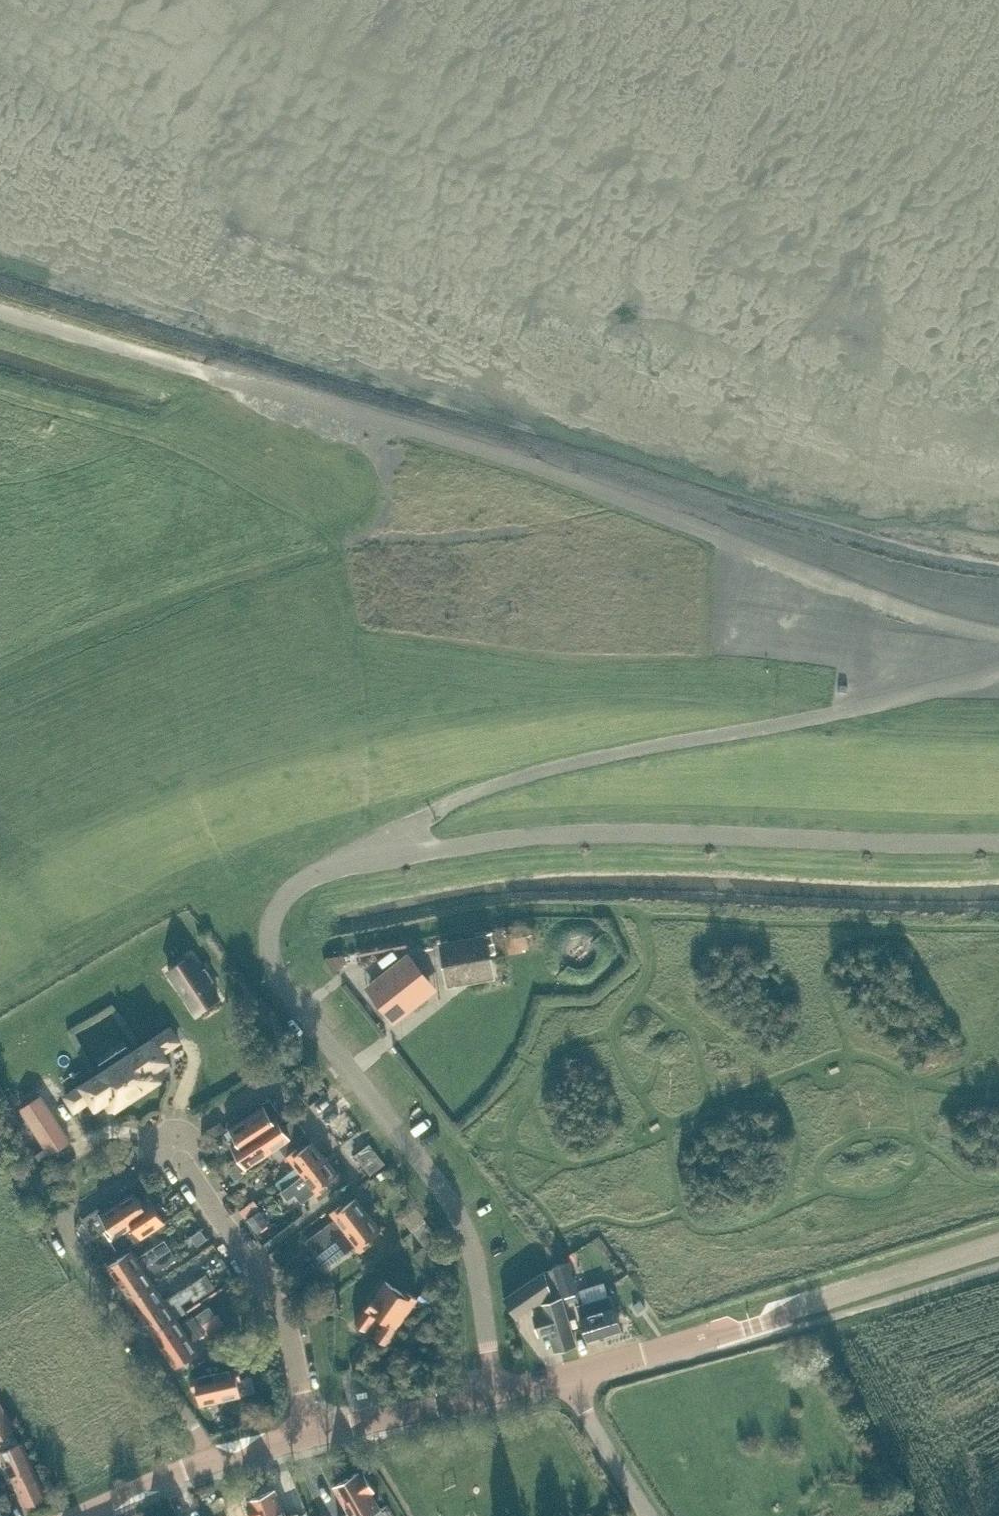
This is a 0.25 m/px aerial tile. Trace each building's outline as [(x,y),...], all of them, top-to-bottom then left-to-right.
[(526,934),(508,937),(510,950),(521,948),(521,946),(527,945),(526,934)] [(484,937),(443,945),(450,983),(491,975),(484,937)] [(197,1011),(217,997),(191,957),(170,970),(197,1011)] [(392,1015),(428,986),(405,958),(369,987),(392,1015)] [(170,1028),(118,1062),(138,1092),(166,1074),(160,1064),(167,1060),(162,1052),(179,1041),(170,1028)] [(118,1062),(66,1096),(75,1110),(92,1099),(96,1106),(103,1101),(109,1111),(138,1092),(118,1062)] [(9,1099),(0,1085),(0,1097),(4,1103),(9,1099)] [(68,1142),(40,1098),(21,1111),(50,1154),(68,1142)] [(270,1152),(280,1145),(304,1129),(296,1118),(282,1127),(276,1117),(280,1114),(270,1098),(262,1104),(257,1103),(249,1108),(247,1113),(245,1115),(270,1152)] [(241,1171),(270,1152),(245,1115),(238,1119),(233,1118),(227,1122),(227,1124),(230,1129),(225,1132),(233,1144),(231,1146),(238,1156),(233,1159),(236,1163),(241,1171)] [(220,1121),(211,1127),(215,1134),(224,1128),(220,1121)] [(325,1157),(313,1140),(304,1129),(280,1145),(296,1166),(276,1182),(282,1190),(288,1185),(325,1157)] [(386,1164),(370,1144),(355,1156),(370,1176),(386,1164)] [(167,1179),(177,1173),(167,1156),(158,1161),(167,1179)] [(288,1185),(282,1190),(288,1198),(294,1194),(301,1203),(315,1192),(317,1194),(327,1186),(325,1183),(338,1173),(325,1157),(288,1185)] [(143,1203),(139,1196),(146,1192),(139,1182),(137,1183),(133,1188),(130,1187),(122,1192),(122,1195),(115,1200),(117,1202),(141,1238),(165,1222),(150,1199),(143,1203)] [(317,1254),(369,1214),(356,1197),(344,1207),(341,1204),(331,1212),(339,1222),(332,1227),(329,1223),(307,1241),(317,1254)] [(98,1209),(83,1219),(95,1236),(106,1229),(120,1251),(141,1238),(117,1202),(115,1200),(112,1202),(109,1201),(103,1205),(102,1208),(99,1210),(98,1209)] [(183,1206),(164,1220),(172,1231),(191,1217),(183,1206)] [(416,1208),(402,1218),(412,1230),(424,1221),(425,1220),(416,1208)] [(257,1211),(247,1219),(257,1231),(267,1224),(257,1211)] [(369,1214),(317,1254),(327,1267),(349,1250),(346,1246),(353,1241),(361,1251),(371,1243),(369,1240),(381,1230),(369,1214)] [(201,1229),(191,1236),(197,1245),(207,1239),(201,1229)] [(174,1235),(166,1241),(171,1248),(179,1243),(174,1235)] [(119,1283),(171,1248),(166,1241),(165,1239),(142,1254),(144,1256),(138,1260),(131,1249),(107,1266),(119,1283)] [(177,1257),(172,1249),(171,1248),(119,1283),(130,1299),(154,1284),(149,1276),(177,1257)] [(562,1296),(578,1292),(569,1262),(553,1266),(554,1268),(552,1268),(561,1298),(563,1298),(562,1296)] [(576,1344),(561,1298),(552,1268),(546,1270),(504,1298),(517,1318),(553,1294),(554,1300),(541,1304),(543,1312),(534,1315),(540,1334),(549,1331),(555,1351),(576,1344)] [(130,1299),(141,1316),(197,1279),(192,1271),(188,1273),(187,1272),(167,1286),(168,1287),(160,1292),(154,1284),(130,1299)] [(197,1279),(141,1316),(152,1333),(176,1317),(185,1310),(181,1303),(191,1296),(194,1301),(206,1292),(215,1287),(206,1273),(197,1279)] [(382,1317),(401,1291),(386,1280),(356,1322),(367,1330),(378,1314),(382,1317)] [(386,1343),(397,1327),(418,1298),(408,1290),(405,1294),(401,1291),(382,1317),(387,1320),(376,1336),(386,1343)] [(423,1291),(418,1298),(428,1305),(433,1298),(423,1291)] [(588,1341),(605,1335),(621,1330),(614,1307),(613,1307),(610,1295),(577,1305),(588,1341)] [(176,1317),(152,1333),(174,1367),(199,1351),(192,1340),(206,1331),(210,1338),(227,1327),(218,1313),(216,1315),(209,1306),(181,1325),(176,1317)] [(221,1400),(228,1398),(255,1393),(252,1376),(241,1379),(239,1366),(235,1367),(232,1354),(212,1358),(221,1400)] [(201,1404),(221,1400),(212,1358),(204,1360),(192,1367),(195,1376),(191,1377),(194,1389),(197,1389),(201,1404)] [(13,1431),(9,1425),(0,1411),(0,1438),(13,1431)] [(47,1497),(34,1467),(22,1441),(1,1450),(26,1506),(47,1497)] [(334,1485),(349,1511),(342,1515),(367,1515),(380,1508),(371,1491),(373,1490),(364,1474),(361,1475),(359,1471),(334,1485)] [(247,1505),(251,1515),(286,1515),(275,1489),(249,1499),(250,1503),(247,1505)]
